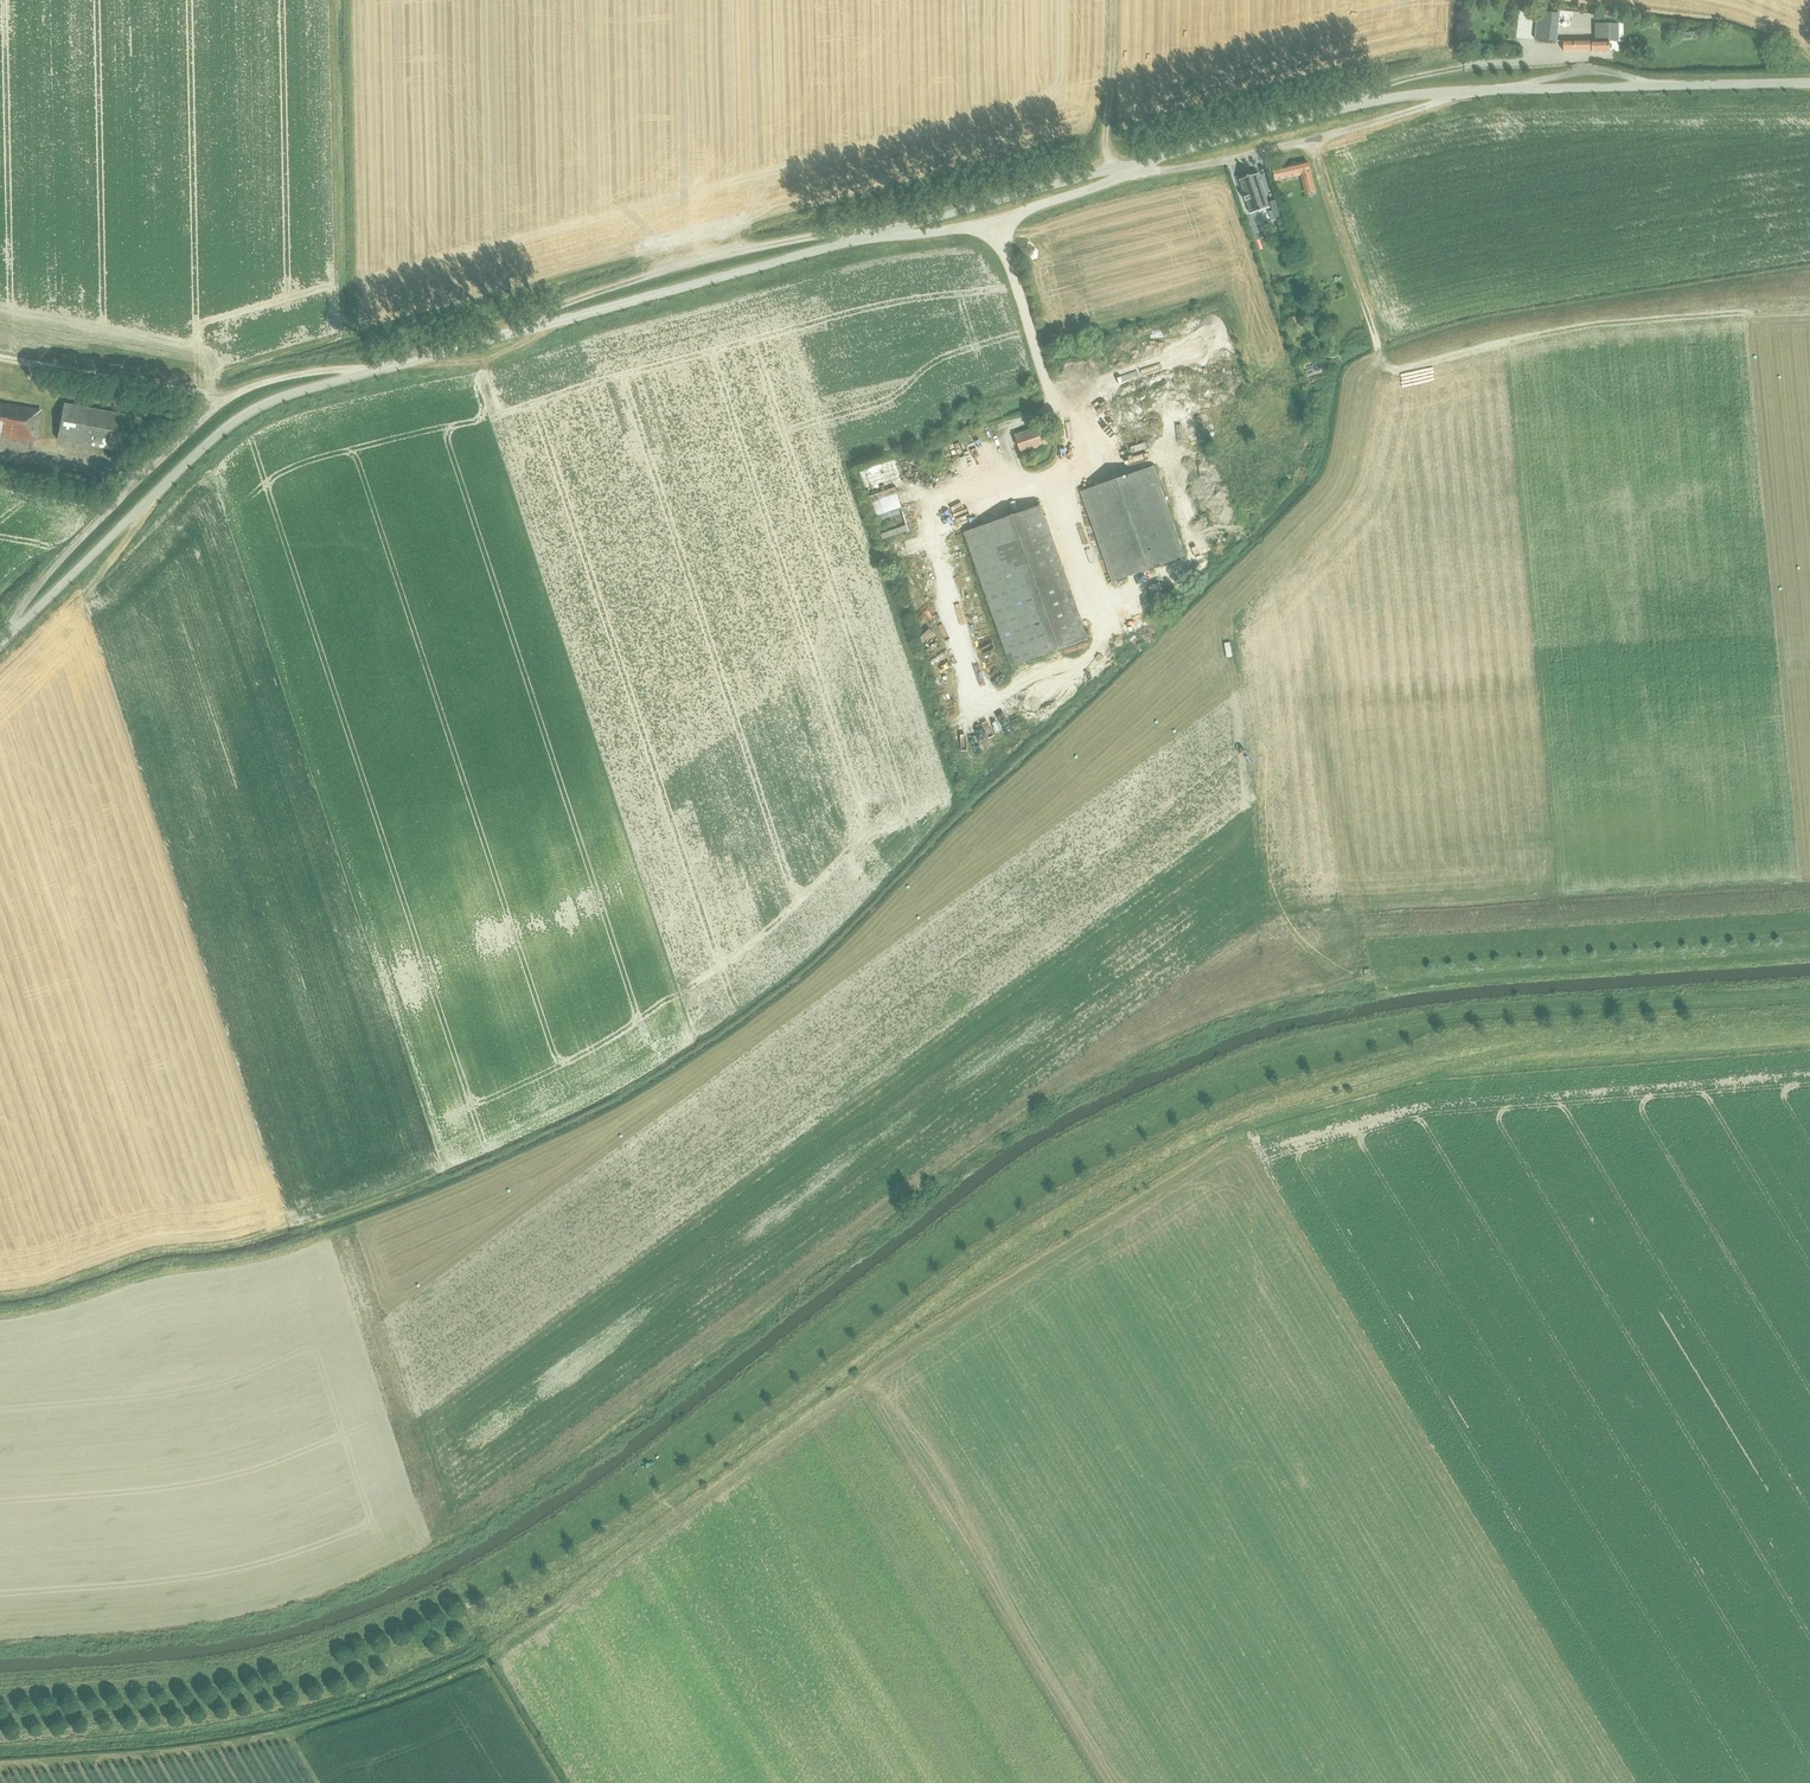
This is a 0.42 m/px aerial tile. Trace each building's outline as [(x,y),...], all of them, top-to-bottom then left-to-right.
[(1538,12),(1535,40),(1557,42),(1559,14),(1538,12)] [(1592,40),(1564,40),(1564,52),(1591,51),(1591,52),(1609,52),(1609,25),(1595,25),(1595,41),(1592,41),(1592,40)] [(1307,195),(1316,192),(1308,161),(1274,170),(1277,182),(1302,176),(1307,195)] [(1247,177),(1239,180),(1239,181),(1240,180),(1245,197),(1244,197),(1244,198),(1246,198),(1247,200),(1245,201),(1246,202),(1247,201),(1251,213),(1250,213),(1250,214),(1259,211),(1259,212),(1262,211),(1261,210),(1270,207),(1270,206),(1269,206),(1258,174),(1259,174),(1258,173),(1249,176),(1249,175),(1247,176),(1247,177)] [(1277,199),(1270,202),(1276,220),(1283,218),(1277,199)] [(1301,314),(1289,319),(1291,324),(1303,319),(1301,314)] [(1338,352),(1330,355),(1332,362),(1340,359),(1338,352)] [(40,411),(0,404),(0,434),(34,441),(40,411)] [(128,452),(135,418),(65,404),(58,439),(128,452)] [(1021,454),(1052,443),(1048,433),(1040,436),(1037,427),(1015,435),(1021,454)] [(1114,583),(1186,556),(1153,466),(1081,491),(1114,583)] [(1011,666),(1088,639),(1041,505),(964,532),(1011,666)]
